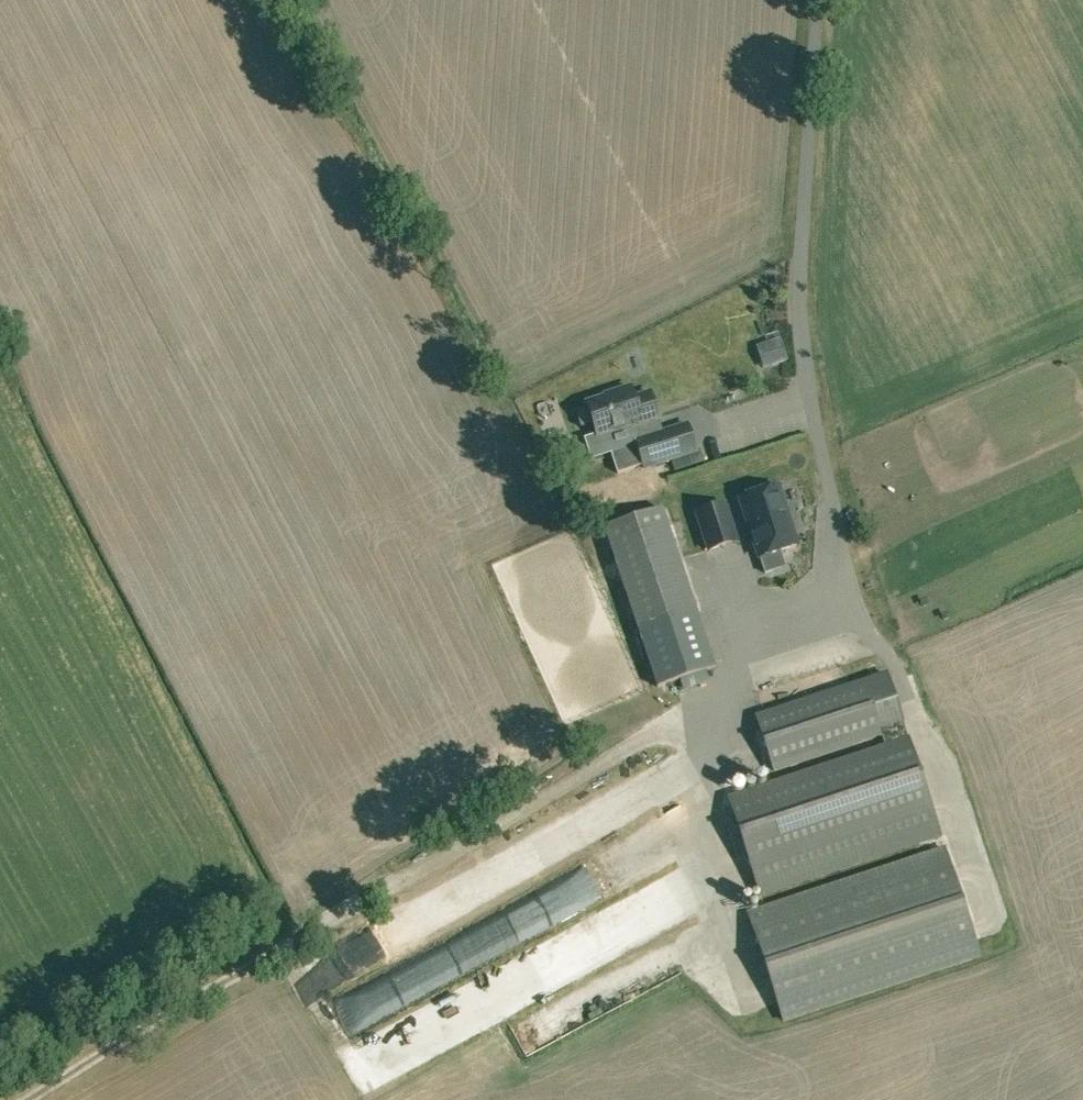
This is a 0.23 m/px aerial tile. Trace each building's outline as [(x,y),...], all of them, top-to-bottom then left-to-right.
[(596,435),(629,424),(635,443),(611,451),(618,473),(642,465),(643,467),(695,450),(686,423),(662,431),(658,418),(649,392),(633,397),(629,387),(613,392),(614,394),(586,403),(587,406),(574,411),(580,427),(593,423),(596,435)] [(777,486),(740,499),(759,557),(797,545),(777,486)] [(724,504),(694,512),(707,552),(739,542),(724,504)] [(663,506),(602,527),(637,629),(698,610),(663,506)] [(698,610),(637,629),(654,685),(715,667),(698,610)] [(887,672),(755,714),(773,771),(880,735),(884,746),(909,738),(887,672)] [(884,746),(728,799),(761,899),(941,839),(909,738),(884,746)] [(945,846),(748,912),(784,1022),(982,956),(945,846)] [(411,1068),(531,1017),(513,975),(498,982),(487,956),(451,971),(446,959),(330,1009),(341,1035),(369,1023),(373,1032),(392,1024),(411,1068)]
